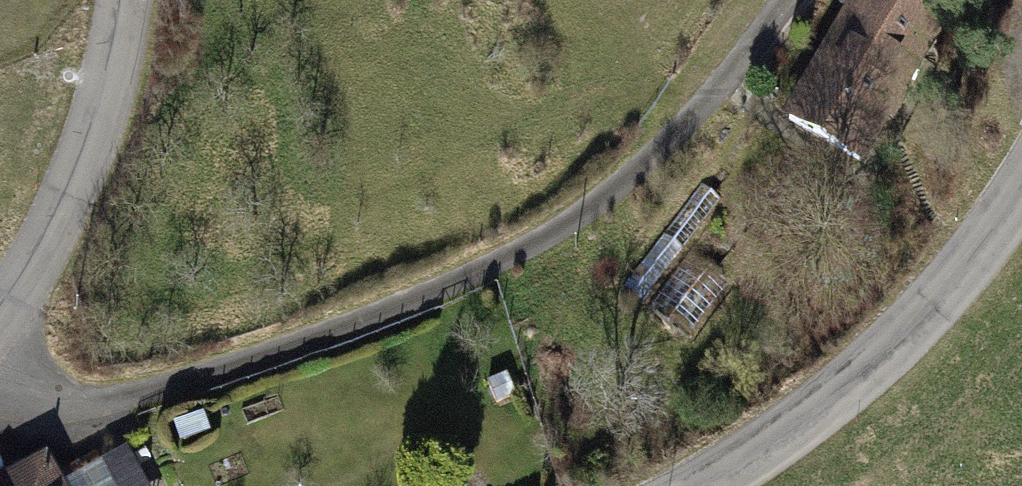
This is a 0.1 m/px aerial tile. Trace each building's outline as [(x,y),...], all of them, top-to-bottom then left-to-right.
[(792,120),(872,164),(952,18),(918,0),(857,0),(792,120)] [(700,184),(625,286),(644,299),(719,198),(700,184)] [(692,253),(652,305),(688,332),(728,280),(692,253)] [(49,455),(0,482),(0,485),(66,485),(49,455)]
